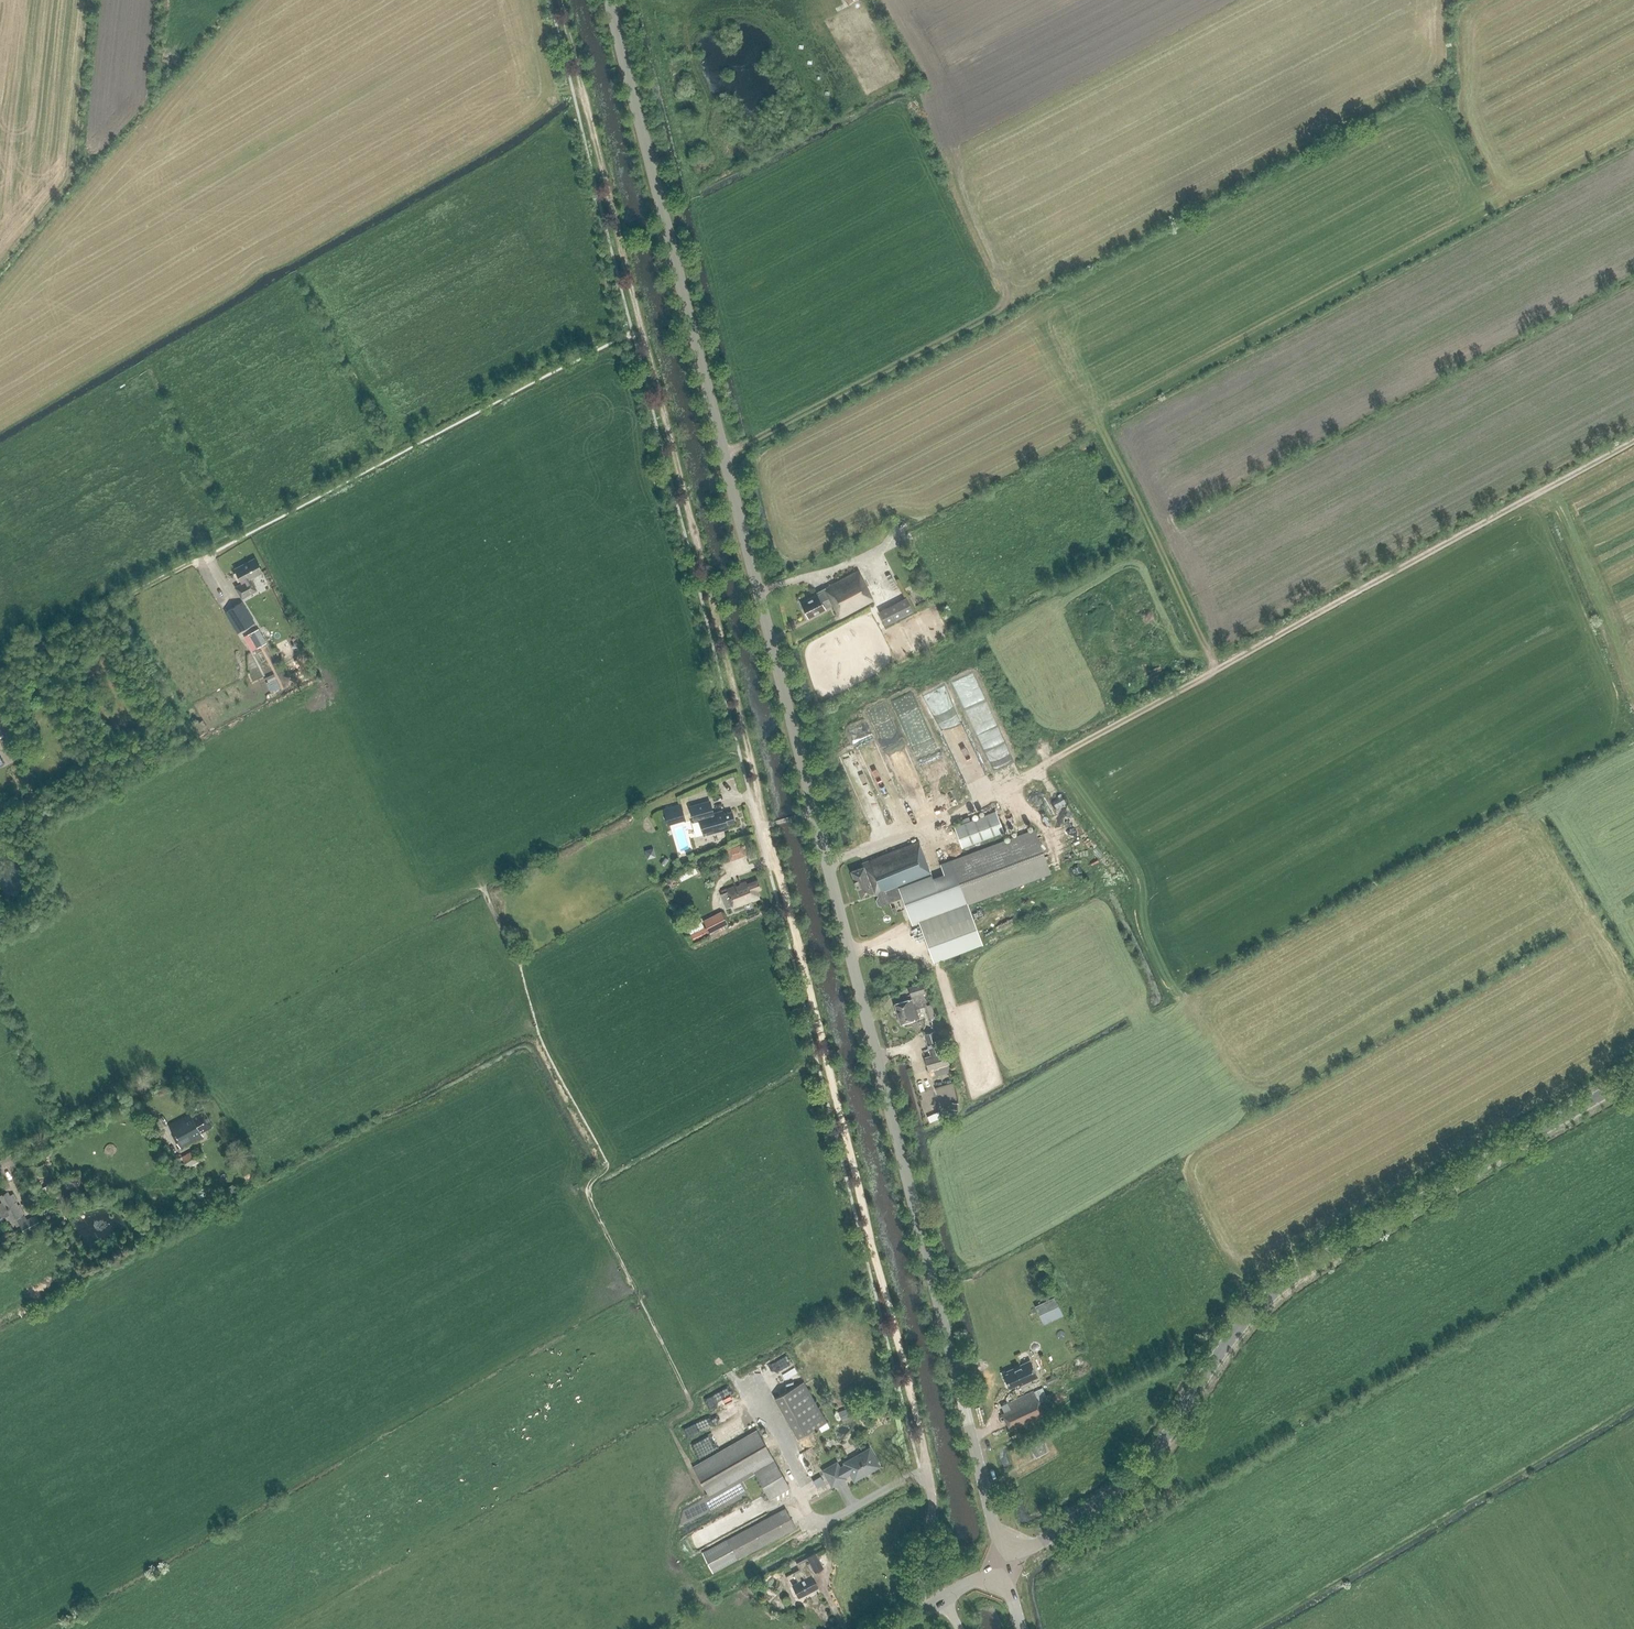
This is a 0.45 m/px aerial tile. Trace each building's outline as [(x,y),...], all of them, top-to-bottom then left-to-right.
[(261,573),(262,573),(256,559),(236,569),(243,583),(236,588),(242,599),(256,591),(249,577),(261,571),(261,572),(261,573)] [(822,602),(830,598),(840,618),(873,600),(859,571),(816,593),(818,595),(801,603),(804,609),(803,609),(808,618),(816,613),(817,614),(826,610),(822,602)] [(878,612),(885,625),(912,611),(905,598),(878,612)] [(242,602),(224,613),(237,633),(255,622),(242,602)] [(256,649),(267,643),(258,629),(248,634),(256,649)] [(295,663),(289,666),(293,674),(299,671),(295,663)] [(21,743),(8,750),(13,760),(26,754),(21,743)] [(727,824),(735,822),(732,812),(724,815),(723,811),(713,814),(710,801),(690,806),(694,822),(700,820),(704,835),(728,828),(727,824)] [(667,822),(684,817),(680,804),(663,809),(667,822)] [(954,827),(962,848),(1004,832),(996,811),(954,827)] [(1077,837),(1086,831),(1076,814),(1066,820),(1077,837)] [(1051,874),(1034,830),(951,861),(960,885),(938,893),(918,841),(862,863),(863,867),(851,871),(861,898),(873,893),(873,894),(877,893),(878,896),(877,897),(876,899),(878,904),(880,905),(881,906),(902,897),(913,925),(919,922),(934,962),(983,944),(968,904),(1051,874)] [(741,857),(746,855),(742,844),(737,846),(741,857)] [(728,892),(720,895),(726,909),(733,906),(734,908),(748,902),(748,901),(751,899),(752,901),(760,898),(757,891),(761,889),(758,880),(747,885),(746,882),(740,885),(741,887),(737,889),(736,886),(727,890),(728,892)] [(704,922),(710,933),(728,924),(722,912),(704,922)] [(685,927),(689,935),(692,941),(709,934),(706,928),(702,920),(691,926),(691,925),(685,927)] [(908,987),(912,999),(895,1004),(901,1024),(919,1018),(916,1009),(926,1006),(922,993),(925,992),(922,983),(908,987)] [(928,1070),(949,1064),(939,1030),(923,1034),(930,1055),(924,1057),(928,1070)] [(929,1115),(933,1125),(944,1120),(940,1110),(929,1115)] [(213,1127),(205,1111),(193,1117),(191,1114),(171,1124),(183,1147),(204,1136),(202,1133),(213,1127)] [(204,1159),(199,1148),(183,1157),(188,1167),(204,1159)] [(24,1216),(19,1205),(18,1206),(16,1203),(17,1203),(13,1194),(9,1196),(8,1193),(0,1197),(0,1199),(2,1203),(0,1204),(0,1215),(1,1217),(5,1217),(9,1224),(17,1220),(19,1225),(25,1222),(22,1217),(24,1216)] [(20,1225),(26,1236),(42,1227),(36,1216),(20,1225)] [(4,1249),(17,1242),(13,1235),(0,1242),(4,1249)] [(1056,1295),(1036,1304),(1045,1323),(1065,1314),(1056,1295)] [(1008,1371),(1009,1373),(1004,1375),(1010,1388),(1019,1383),(1020,1385),(1038,1377),(1030,1361),(1008,1371)] [(827,1422),(803,1382),(775,1398),(798,1439),(827,1422)] [(1009,1431),(1045,1415),(1036,1397),(1044,1394),(1042,1388),(1007,1404),(1010,1410),(1001,1414),(1009,1431)] [(754,1472),(770,1500),(790,1488),(757,1430),(693,1467),(710,1498),(754,1472)] [(1031,1449),(1036,1458),(1047,1451),(1042,1442),(1031,1449)] [(845,1477),(850,1474),(854,1481),(879,1467),(869,1449),(845,1464),(846,1466),(840,1469),(837,1464),(824,1471),(832,1487),(846,1479),(845,1477)] [(703,1553),(713,1573),(796,1528),(785,1508),(703,1553)] [(816,1553),(807,1558),(797,1563),(800,1570),(793,1573),(798,1582),(792,1585),(799,1597),(818,1588),(811,1576),(816,1573),(815,1572),(823,1568),(816,1553)]
